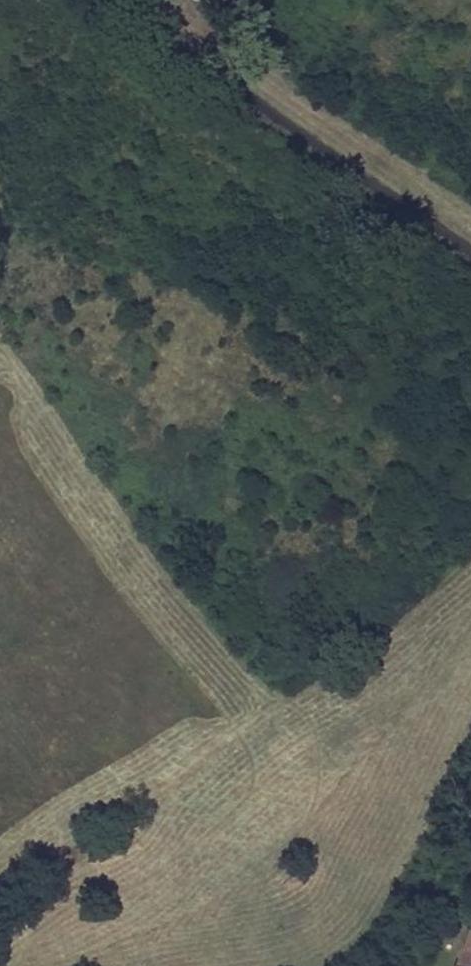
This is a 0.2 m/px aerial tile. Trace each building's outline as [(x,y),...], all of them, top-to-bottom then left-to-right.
[(457,965),(470,965),(470,950),(463,947),(457,965)]
